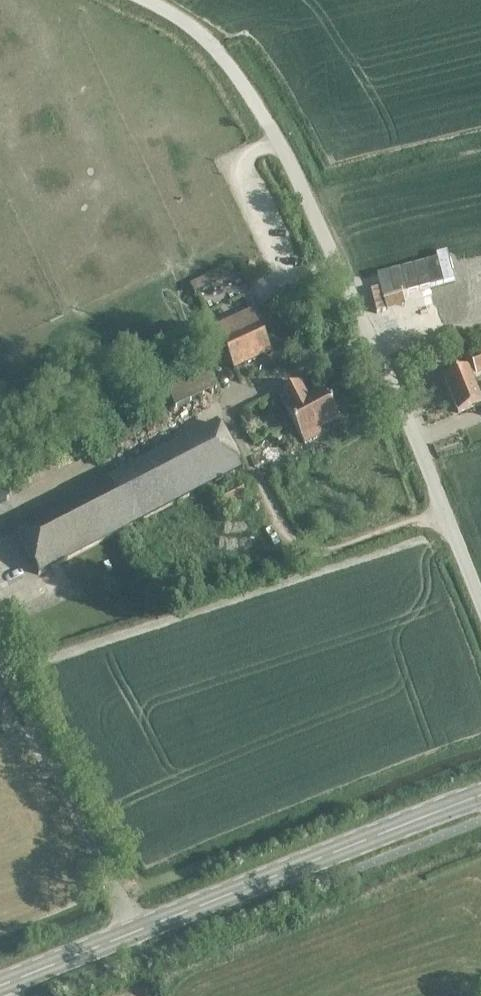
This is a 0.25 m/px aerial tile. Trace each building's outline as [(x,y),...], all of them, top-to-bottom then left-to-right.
[(251,312),(214,329),(233,370),(234,371),(270,354),(270,353),(251,312)] [(445,379),(459,415),(480,406),(480,398),(474,380),(480,377),(480,355),(466,362),(469,370),(445,379)] [(176,410),(216,392),(204,364),(164,382),(176,410)] [(318,429),(338,419),(324,392),(308,401),(299,384),(278,396),(300,438),(301,438),(304,445),(322,436),(318,429)] [(130,528),(241,470),(218,426),(109,483),(130,528)] [(109,483),(15,532),(38,576),(130,528),(109,483)] [(241,487),(223,497),(228,507),(247,498),(241,487)]
